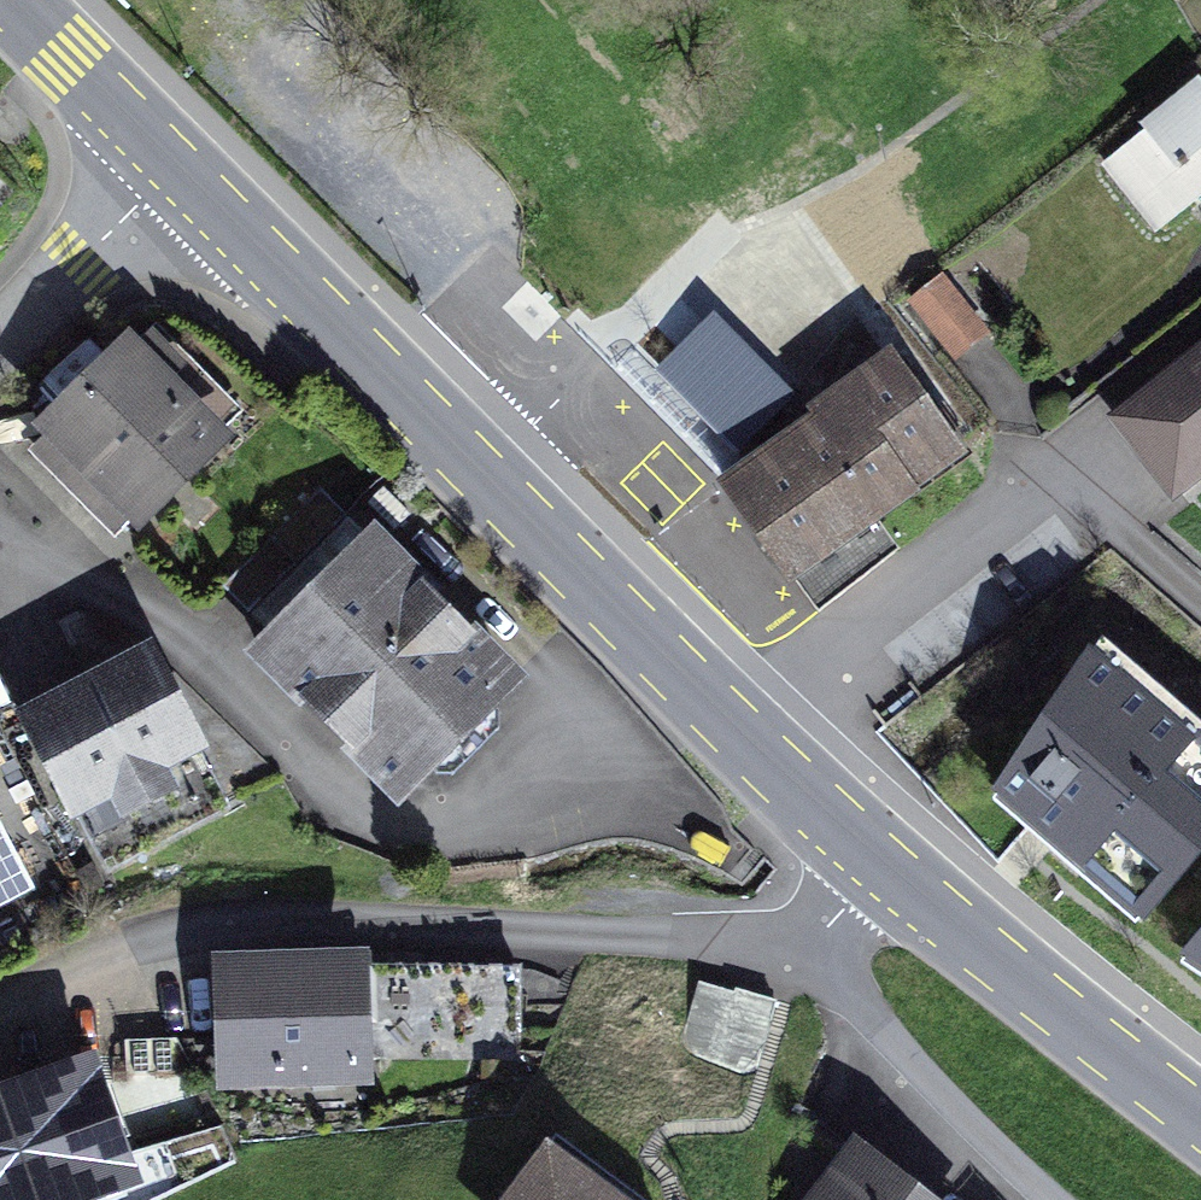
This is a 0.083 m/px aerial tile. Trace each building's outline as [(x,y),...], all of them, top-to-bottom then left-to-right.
[(1101,161),(1155,229),(1200,193),(1200,73),(1199,70),(1138,118),(1144,126),(1101,161)] [(944,270),(908,298),(954,358),(991,329),(944,270)] [(129,319),(31,415),(139,523),(236,428),(229,420),(243,406),(156,318),(142,332),(129,319)] [(810,406),(716,473),(791,577),(796,574),(820,608),(901,544),(878,513),(970,447),(891,337),(805,398),(810,406)] [(1108,412),(1175,496),(1200,476),(1200,338),(1108,412)] [(376,512),(243,643),(400,798),(529,666),(376,512)] [(152,627),(13,701),(73,814),(110,794),(121,814),(183,781),(172,761),(212,740),(152,627)] [(991,779),(1142,912),(1200,843),(1200,729),(1089,633),(991,779)] [(36,880),(0,813),(0,899),(36,880)] [(1179,946),(1200,961),(1200,920),(1179,946)] [(371,940),(212,944),(216,1084),(375,1079),(371,940)] [(694,988),(694,1020),(775,1021),(775,989),(694,988)] [(0,1075),(0,1199),(85,1199),(145,1178),(95,1041),(0,1075)] [(799,1199),(949,1199),(856,1128),(799,1199)] [(497,1199),(639,1199),(548,1132),(497,1199)]
